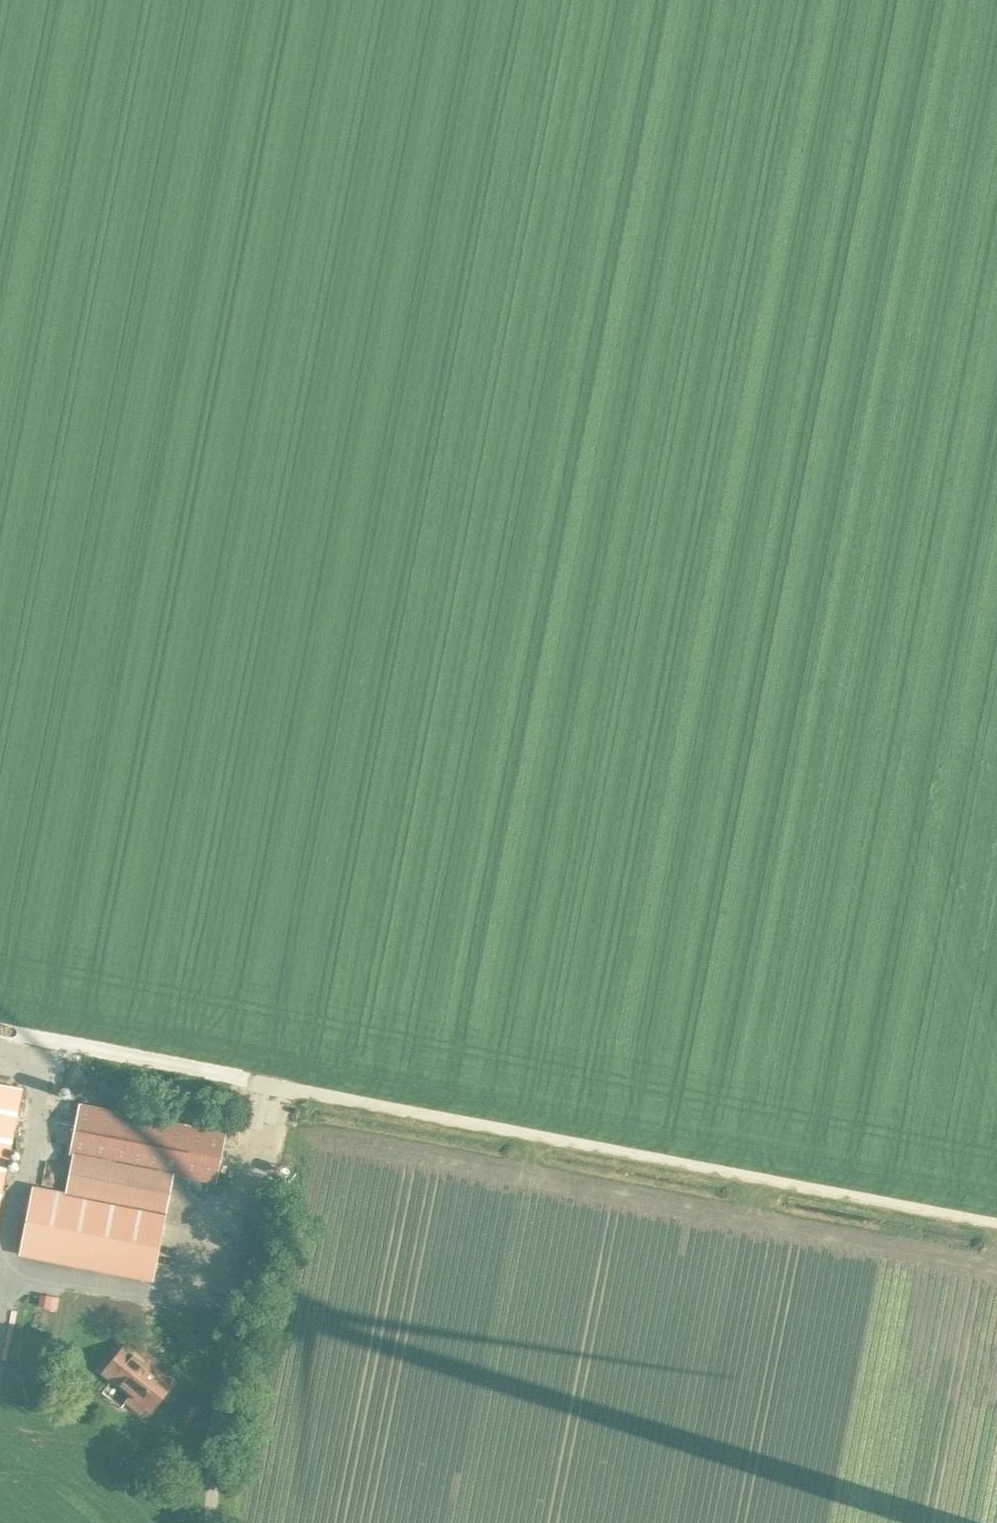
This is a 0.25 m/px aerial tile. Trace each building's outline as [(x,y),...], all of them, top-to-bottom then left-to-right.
[(20,1088),(0,1084),(0,1189),(20,1088)] [(225,1132),(83,1104),(73,1153),(172,1173),(216,1181),(225,1132)] [(73,1153),(66,1193),(164,1212),(172,1173),(73,1153)] [(164,1212),(66,1193),(33,1186),(20,1254),(151,1279),(164,1212)] [(172,1382),(135,1351),(125,1343),(102,1372),(130,1394),(125,1400),(140,1413),(145,1406),(150,1410),(172,1382)]
